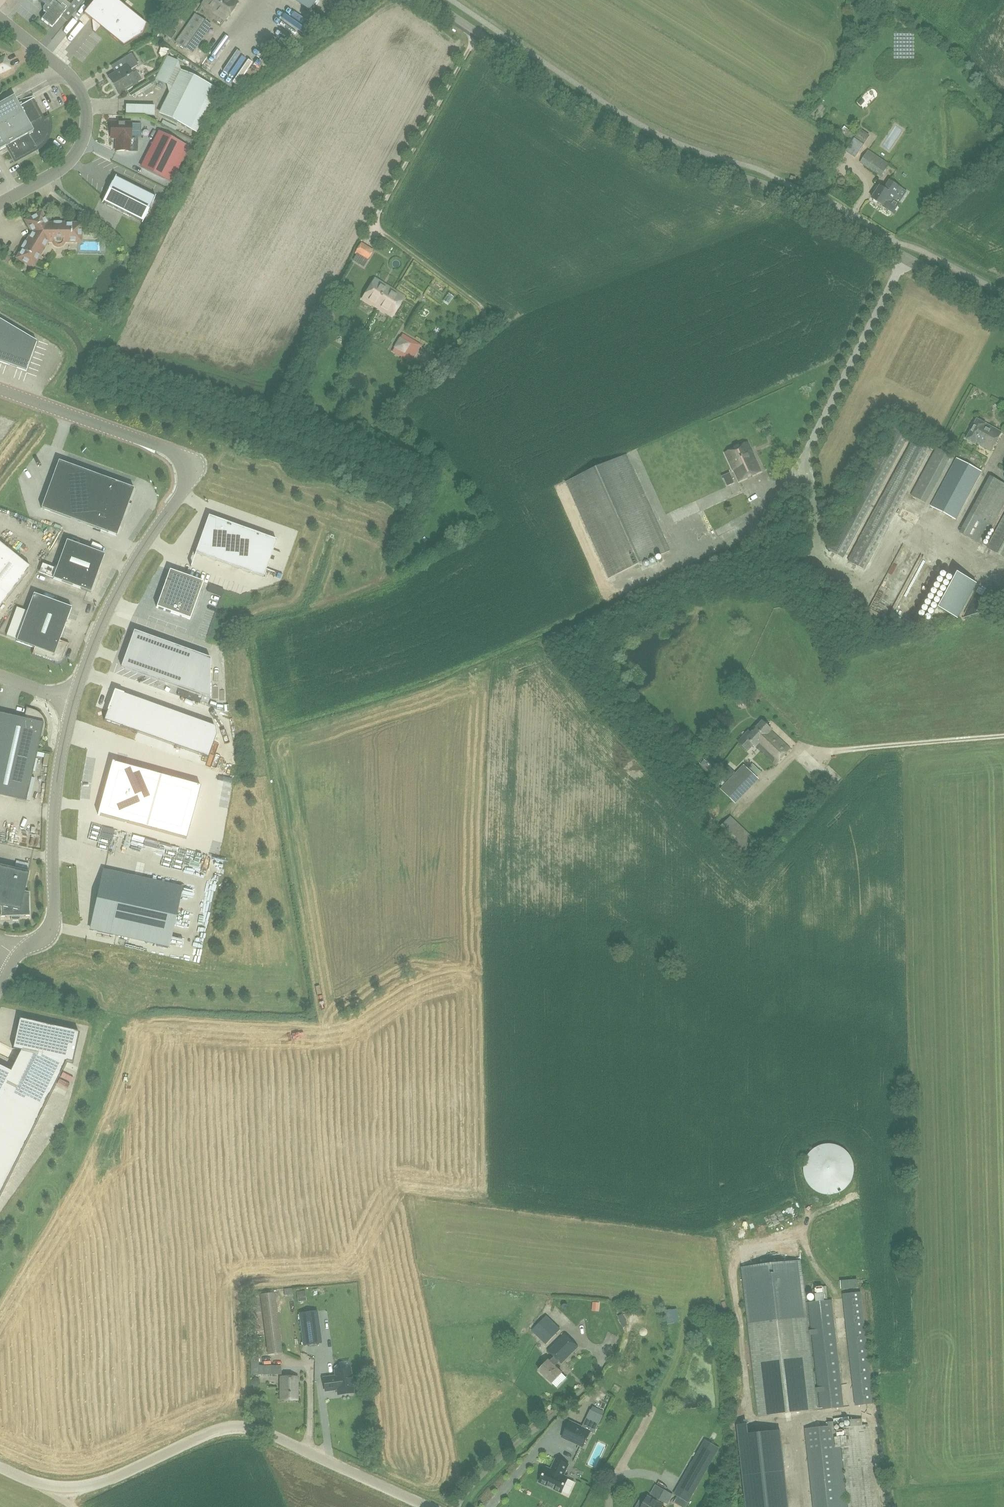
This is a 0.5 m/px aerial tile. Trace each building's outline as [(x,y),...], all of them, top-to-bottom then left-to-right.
[(66,11),(54,1),(55,0),(32,0),(32,1),(39,0),(46,5),(44,8),(44,12),(47,14),(42,19),(53,28),(66,11)] [(69,8),(75,12),(85,0),(75,0),(69,8)] [(84,14),(93,20),(94,31),(96,33),(101,27),(124,46),(143,34),(147,24),(117,0),(95,0),(84,14)] [(202,4),(225,20),(230,13),(228,12),(231,8),(233,9),(238,2),(234,0),(205,0),(202,4)] [(316,0),(294,0),(309,10),(316,0)] [(208,23),(195,14),(176,42),(189,51),(208,23)] [(125,67),(109,77),(119,94),(138,83),(138,82),(142,80),(137,71),(132,74),(130,70),(139,65),(132,53),(121,60),(125,67)] [(11,68),(6,56),(0,59),(0,74),(11,68)] [(212,86),(185,72),(163,116),(191,129),(212,86)] [(153,82),(137,90),(140,96),(156,88),(153,82)] [(45,118),(32,96),(19,104),(15,96),(0,104),(0,150),(6,147),(34,131),(31,126),(45,118)] [(127,111),(156,110),(155,101),(127,101),(127,111)] [(51,115),(45,118),(31,126),(34,131),(6,147),(15,164),(38,151),(41,149),(43,147),(46,144),(48,142),(50,139),(51,135),(52,132),(53,129),(53,125),(53,121),(52,118),(51,115)] [(131,138),(132,123),(112,122),(111,137),(117,138),(117,151),(130,151),(130,138),(131,138)] [(160,132),(142,167),(165,179),(183,143),(160,132)] [(59,136),(54,142),(60,147),(65,140),(59,136)] [(887,167),(867,155),(860,164),(881,177),(887,167)] [(156,196),(116,176),(103,202),(143,222),(156,196)] [(872,199),(894,213),(900,204),(894,201),(902,189),(891,182),(885,190),(881,187),(872,199)] [(41,213),(27,221),(34,232),(27,243),(28,244),(25,249),(24,249),(18,258),(32,266),(47,240),(54,240),(54,242),(56,244),(57,245),(59,245),(61,244),(63,243),(63,241),(80,241),(80,225),(61,225),(61,226),(55,226),(55,224),(48,224),(41,213)] [(97,241),(97,245),(83,245),(83,249),(100,249),(100,241),(97,241)] [(368,260),(372,251),(360,244),(355,253),(368,260)] [(387,298),(392,289),(375,278),(362,299),(375,307),(382,295),(387,298)] [(404,296),(392,289),(387,298),(382,295),(375,307),(392,317),(404,296)] [(27,371),(37,342),(0,320),(0,361),(27,371)] [(418,343),(403,333),(391,352),(407,362),(418,343)] [(44,367),(50,350),(37,345),(31,362),(44,367)] [(1003,432),(977,419),(967,440),(976,445),(977,443),(994,451),(1003,432)] [(894,425),(827,550),(843,559),(911,434),(894,425)] [(865,570),(932,446),(916,437),(849,561),(865,570)] [(748,443),(726,453),(733,470),(735,470),(740,481),(761,472),(748,443)] [(939,447),(914,494),(929,502),(953,455),(939,447)] [(41,477),(51,452),(45,450),(34,474),(41,477)] [(961,452),(932,507),(955,520),(981,472),(966,464),(970,456),(961,452)] [(627,455),(566,482),(609,578),(613,576),(614,576),(670,551),(627,455)] [(58,461),(41,508),(117,536),(134,488),(58,461)] [(983,521),(993,527),(1003,506),(1003,485),(1003,484),(983,521)] [(209,516),(195,553),(263,578),(276,540),(209,516)] [(987,549),(1003,558),(1003,518),(987,549)] [(67,541),(53,578),(91,592),(105,554),(67,541)] [(30,568),(0,544),(0,606),(30,568)] [(169,570),(156,607),(190,620),(203,582),(169,570)] [(958,619),(977,584),(957,574),(939,609),(958,619)] [(891,588),(877,605),(886,613),(901,596),(891,588)] [(34,594),(16,641),(35,648),(32,655),(33,655),(33,654),(55,662),(54,663),(57,663),(59,663),(61,662),(63,660),(64,658),(63,658),(68,645),(69,645),(69,644),(67,644),(68,643),(63,641),(63,642),(59,641),(71,608),(34,594)] [(210,698),(210,658),(134,631),(121,667),(210,698)] [(115,691),(104,721),(208,758),(216,735),(215,726),(115,691)] [(43,740),(45,727),(45,725),(45,722),(44,720),(43,718),(41,715),(40,714),(38,712),(36,711),(26,707),(26,708),(29,709),(27,719),(0,713),(0,796),(26,802),(41,737),(42,737),(42,740),(43,740)] [(791,749),(771,731),(772,730),(763,721),(751,734),(749,731),(738,742),(748,751),(754,745),(756,747),(757,746),(777,764),(791,749)] [(112,762),(98,815),(186,839),(201,786),(112,762)] [(756,777),(744,765),(721,790),(733,801),(756,777)] [(759,844),(733,819),(731,817),(715,834),(743,860),(759,844)] [(1,906),(1,916),(13,916),(13,920),(19,920),(18,916),(30,916),(29,892),(25,891),(29,872),(0,865),(0,906),(1,906)] [(169,946),(182,888),(104,870),(91,929),(169,946)] [(68,1059),(72,1061),(79,1032),(19,1019),(13,1049),(21,1051),(34,1054),(28,1068),(15,1062),(10,1072),(0,1067),(0,1194),(68,1059)] [(806,1166),(806,1173),(807,1180),(810,1187),(815,1192),(821,1196),(828,1198),(835,1197),(841,1195),(847,1191),(852,1186),(855,1179),(856,1172),(855,1165),(851,1159),(847,1153),(841,1150),(834,1148),(827,1148),(820,1150),(814,1154),(809,1160),(806,1166)] [(817,1410),(807,1317),(800,1261),(742,1267),(759,1416),(817,1410)] [(812,1286),(806,1289),(808,1295),(815,1293),(812,1286)] [(261,1294),(268,1354),(283,1352),(275,1292),(261,1294)] [(874,1403),(862,1292),(843,1294),(856,1405),(874,1403)] [(844,1406),(832,1300),(808,1303),(820,1409),(844,1406)] [(318,1312),(300,1314),(304,1346),(322,1343),(318,1312)] [(546,1345),(561,1329),(547,1316),(531,1331),(546,1345)] [(555,1358),(560,1363),(562,1365),(579,1347),(565,1334),(548,1352),(555,1358)] [(556,1367),(560,1363),(555,1358),(551,1363),(548,1360),(539,1371),(552,1383),(562,1373),(556,1367)] [(353,1393),(350,1369),(335,1371),(336,1376),(323,1378),(325,1391),(337,1389),(338,1395),(353,1393)] [(281,1377),(281,1400),(296,1400),(296,1377),(281,1377)] [(562,1437),(583,1447),(590,1431),(569,1421),(562,1437)] [(862,1426),(840,1428),(840,1430),(835,1431),(835,1426),(806,1429),(814,1506),(877,1506),(868,1425),(862,1426)] [(708,1441),(676,1496),(678,1496),(674,1502),(682,1506),(686,1506),(688,1503),(720,1448),(708,1441)] [(745,1447),(744,1454),(751,1455),(753,1449),(745,1447)] [(568,1464),(556,1459),(552,1468),(553,1468),(552,1471),(546,1468),(540,1482),(548,1486),(547,1486),(553,1489),(554,1488),(562,1492),(568,1478),(562,1476),(568,1464)] [(663,1505),(662,1505),(664,1503),(668,1505),(673,1496),(655,1487),(650,1495),(655,1498),(654,1500),(648,1497),(645,1503),(640,1501),(637,1506),(663,1506),(663,1505)]
